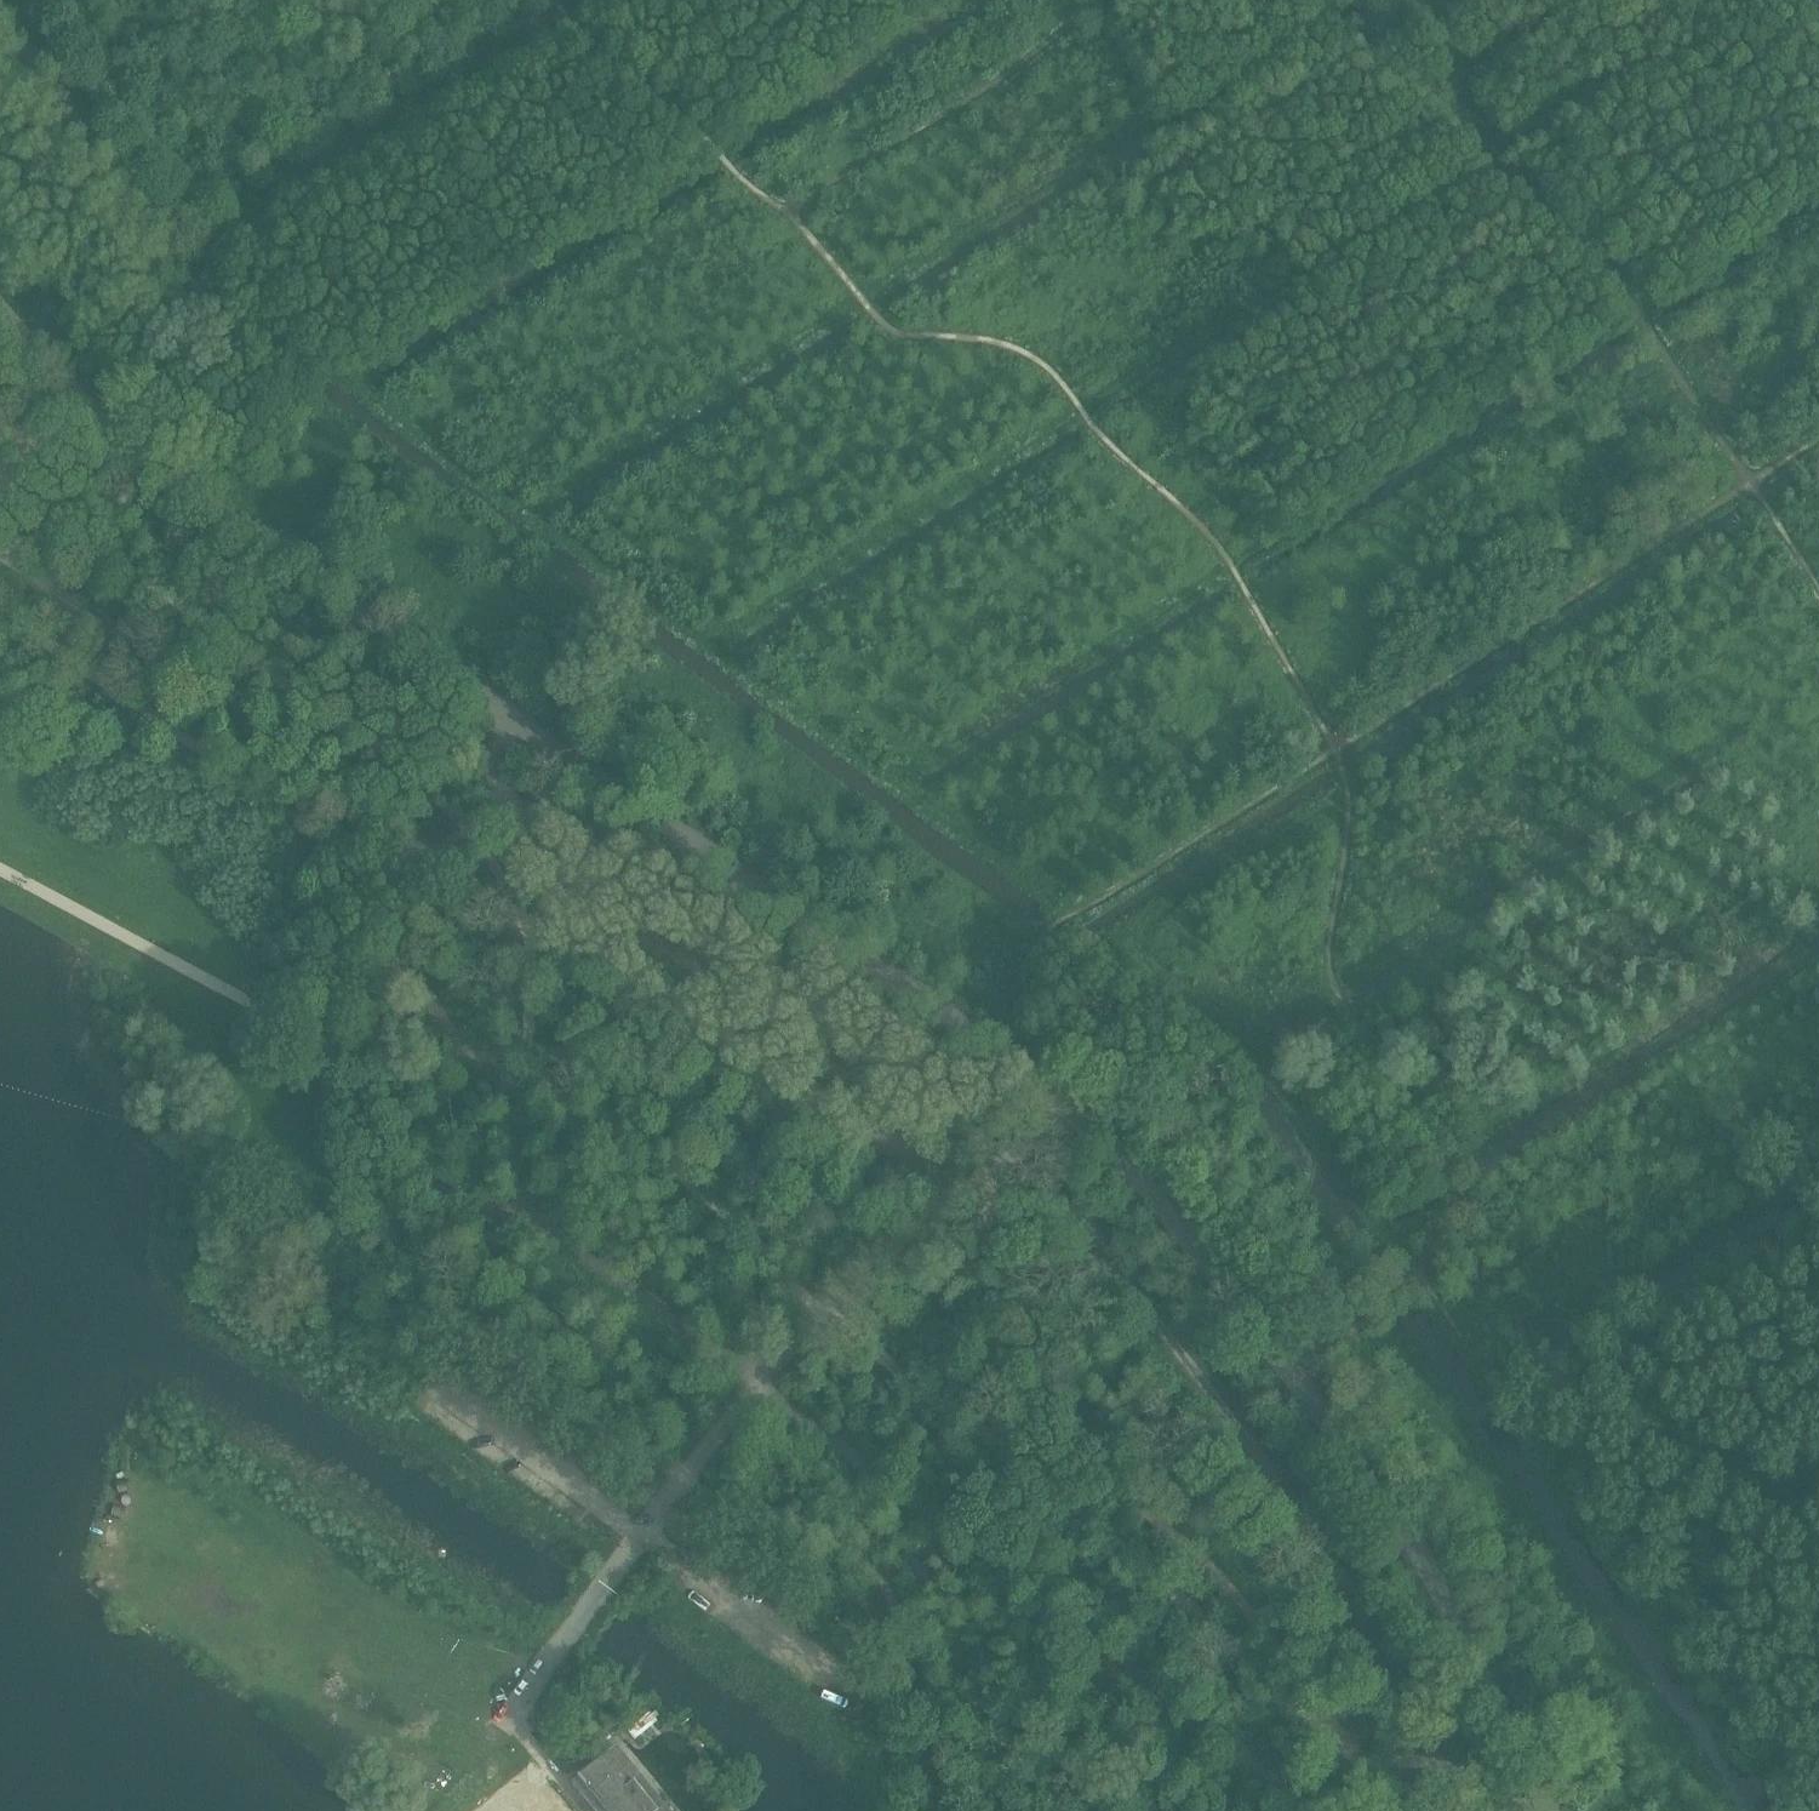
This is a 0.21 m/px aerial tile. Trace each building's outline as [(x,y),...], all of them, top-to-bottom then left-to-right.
[(638,1491),(636,1497),(639,1500),(645,1496),(646,1489),(643,1487),(638,1491)] [(571,1782),(595,1810),(671,1810),(617,1745),(594,1764),(571,1782)]
